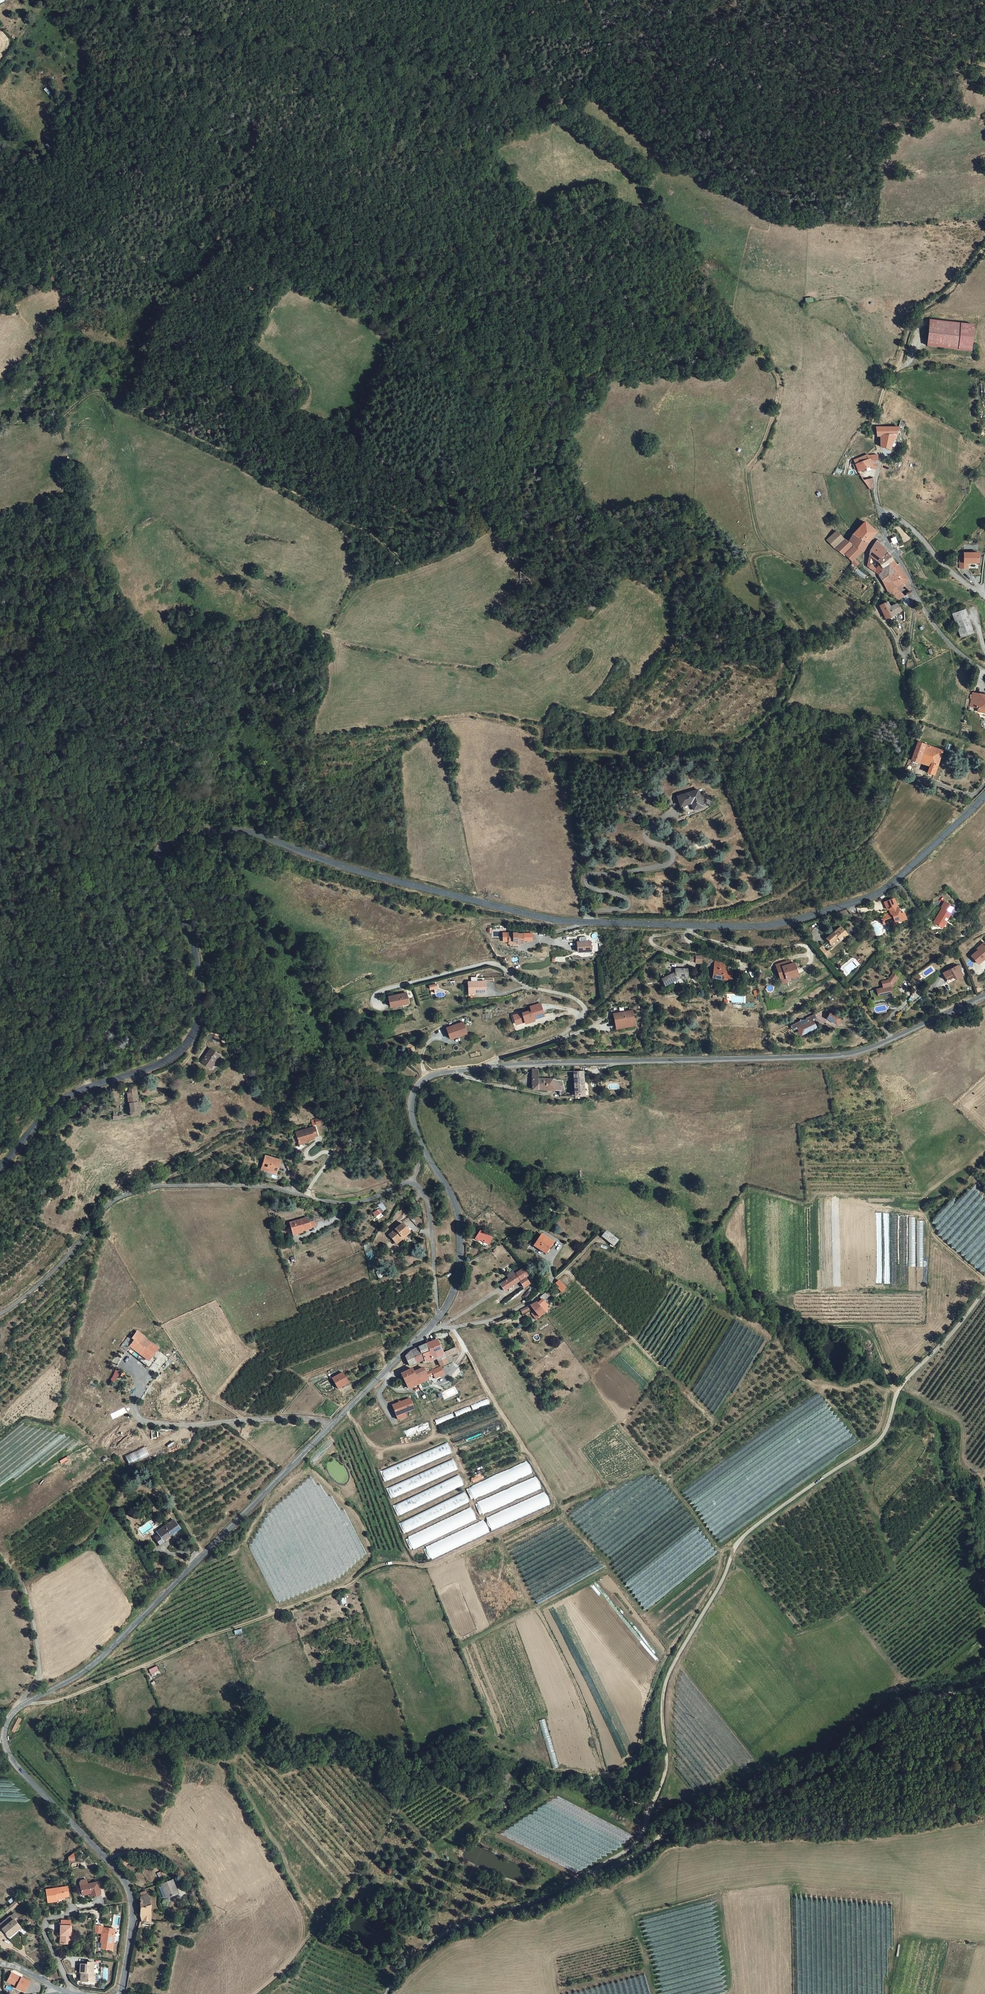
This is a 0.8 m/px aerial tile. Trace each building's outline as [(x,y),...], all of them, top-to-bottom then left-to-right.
[(968,350),(971,324),(930,320),(928,346),(968,350)] [(900,428),(904,422),(898,419),(895,425),(875,426),(875,429),(876,437),(878,447),(887,448),(889,444),(892,445),(894,441),(891,439),(894,434),(897,427),(900,428)] [(865,449),(861,440),(855,442),(856,445),(853,446),(856,454),(865,449)] [(852,462),(853,465),(868,458),(867,455),(867,454),(863,456),(852,462)] [(868,458),(853,465),(857,472),(873,465),(874,466),(876,454),(867,455),(868,458)] [(871,477),(862,480),(868,489),(872,487),(871,477)] [(863,520),(852,533),(851,534),(867,543),(871,535),(874,531),(863,520)] [(862,551),(867,543),(851,534),(846,541),(835,532),(827,540),(843,555),(844,554),(852,560),(850,562),(855,566),(857,563),(854,557),(857,553),(860,555),(862,551)] [(884,549),(875,541),(870,546),(867,566),(876,573),(882,565),(891,559),(884,549)] [(975,555),(956,552),(955,568),(963,569),(963,564),(974,565),(975,555)] [(888,590),(895,586),(905,580),(908,591),(911,589),(907,579),(898,563),(895,564),(891,559),(882,565),(876,573),(885,589),(888,590)] [(908,591),(905,580),(895,586),(904,595),(906,593),(908,591)] [(899,599),(902,597),(904,595),(895,586),(888,590),(899,599)] [(893,615),(896,622),(904,620),(904,612),(902,608),(900,610),(895,602),(889,605),(887,601),(879,605),(879,606),(885,618),(893,615)] [(961,638),(974,634),(964,609),(951,614),(961,638)] [(970,691),(967,708),(984,711),(984,696),(979,695),(979,692),(970,691)] [(923,779),(931,783),(941,750),(915,741),(914,743),(909,759),(919,764),(921,759),(929,761),(927,767),(923,779)] [(919,764),(927,767),(929,761),(921,759),(919,764)] [(692,808),(692,810),(702,807),(697,791),(676,797),(679,806),(682,806),(683,811),(692,808)] [(888,899),(878,902),(879,909),(881,909),(882,913),(880,914),(877,918),(878,920),(873,921),(874,925),(877,926),(881,925),(884,927),(886,924),(890,923),(889,919),(893,918),(888,899)] [(954,908),(944,902),(942,907),(942,908),(934,923),(941,927),(943,923),(946,924),(953,913),(951,913),(954,908)] [(831,930),(823,936),(831,945),(846,934),(840,926),(833,932),(831,930)] [(525,931),(516,933),(518,941),(526,940),(528,942),(534,941),(532,932),(526,933),(525,931)] [(593,939),(580,939),(580,949),(593,950),(593,939)] [(984,956),(984,947),(983,944),(974,950),(975,952),(969,956),(975,965),(981,960),(981,959),(984,956)] [(771,959),(776,971),(781,969),(783,972),(794,967),(789,956),(787,957),(780,960),(778,961),(776,957),(771,959)] [(725,959),(716,958),(714,977),(724,978),(724,980),(730,980),(730,976),(732,976),(733,968),(725,967),(725,959)] [(950,977),(952,980),(960,977),(955,965),(938,972),(942,981),(950,977)] [(686,976),(686,966),(675,967),(675,969),(659,977),(663,984),(676,977),(686,976)] [(893,986),(902,975),(901,973),(899,972),(896,969),(892,974),(884,984),(880,985),(866,988),(867,994),(869,993),(870,998),(883,996),(882,990),(886,989),(888,994),(897,992),(896,991),(896,990),(896,989),(895,988),(894,987),(893,986)] [(878,979),(880,985),(884,984),(892,974),(888,971),(884,978),(878,979)] [(486,978),(469,979),(470,988),(486,988),(486,978)] [(410,1002),(408,992),(390,995),(392,1006),(410,1002)] [(534,1019),(544,1016),(540,1004),(530,1007),(531,1012),(528,1013),(527,1011),(516,1014),(519,1023),(524,1021),(525,1023),(534,1020),(534,1019)] [(633,1022),(631,1007),(614,1009),(615,1023),(617,1023),(633,1022)] [(834,1017),(827,1008),(821,1014),(826,1019),(828,1018),(830,1021),(834,1017)] [(808,1022),(810,1020),(808,1016),(806,1012),(789,1021),(791,1025),(793,1028),(797,1027),(799,1031),(810,1025),(808,1022)] [(469,1031),(465,1020),(448,1026),(451,1034),(458,1032),(459,1035),(469,1031)] [(216,1055),(207,1049),(198,1062),(208,1068),(216,1055)] [(527,1086),(557,1087),(556,1078),(540,1077),(540,1069),(528,1069),(527,1086)] [(570,1069),(570,1079),(580,1078),(581,1071),(581,1069),(570,1069)] [(570,1079),(570,1087),(570,1092),(580,1092),(580,1078),(570,1079)] [(135,1101),(134,1092),(127,1092),(125,1093),(128,1116),(138,1115),(135,1101)] [(311,1126),(292,1131),(295,1141),(311,1137),(310,1135),(314,1134),(311,1126)] [(262,1155),(259,1166),(276,1170),(278,1159),(262,1155)] [(380,1207),(372,1213),(375,1217),(383,1211),(380,1207)] [(941,1231),(938,1235),(958,1250),(960,1248),(956,1246),(958,1243),(955,1240),(957,1237),(954,1235),(954,1236),(945,1229),(945,1228),(941,1225),(945,1220),(942,1217),(944,1215),(948,1218),(950,1215),(947,1213),(946,1214),(942,1211),(933,1222),(936,1225),(935,1227),(941,1231)] [(304,1215),(286,1220),(289,1230),(298,1227),(299,1229),(307,1226),(304,1215)] [(393,1240),(406,1229),(399,1220),(385,1232),(393,1240)] [(488,1235),(477,1227),(471,1234),(481,1243),(488,1235)] [(603,1229),(598,1234),(609,1244),(614,1239),(603,1229)] [(539,1232),(531,1243),(542,1251),(550,1240),(539,1232)] [(525,1280),(521,1274),(524,1272),(520,1267),(511,1272),(509,1269),(503,1273),(506,1276),(498,1281),(501,1286),(509,1281),(510,1282),(516,1278),(520,1284),(525,1280)] [(559,1278),(553,1284),(559,1293),(566,1286),(559,1278)] [(541,1299),(538,1302),(545,1312),(549,1308),(541,1299)] [(534,1311),(538,1318),(545,1312),(538,1302),(536,1300),(518,1309),(520,1315),(532,1309),(534,1311)] [(205,1310),(200,1313),(210,1329),(215,1326),(205,1310)] [(138,1351),(147,1358),(151,1353),(156,1346),(142,1335),(144,1332),(137,1326),(131,1333),(128,1331),(119,1342),(126,1346),(128,1343),(133,1347),(131,1351),(136,1354),(138,1351)] [(222,1348),(227,1346),(222,1336),(217,1339),(222,1348)] [(427,1361),(434,1357),(443,1353),(442,1352),(436,1339),(424,1343),(427,1350),(413,1356),(416,1361),(423,1358),(424,1361),(427,1361)] [(427,1350),(424,1343),(409,1350),(404,1354),(409,1365),(416,1361),(413,1356),(427,1350)] [(450,1354),(445,1357),(436,1361),(439,1367),(440,1366),(453,1360),(450,1354)] [(413,1371),(415,1378),(414,1378),(417,1384),(428,1378),(428,1377),(426,1374),(425,1373),(424,1370),(423,1366),(413,1371)] [(439,1367),(431,1371),(434,1378),(444,1374),(440,1366),(439,1367)] [(400,1373),(405,1383),(414,1378),(415,1378),(413,1371),(412,1368),(400,1373)] [(339,1369),(329,1375),(335,1386),(345,1380),(339,1369)] [(120,1372),(116,1370),(111,1380),(115,1382),(120,1372)] [(414,1378),(405,1383),(407,1387),(409,1388),(417,1384),(414,1378)] [(407,1396),(390,1403),(395,1417),(403,1414),(401,1410),(411,1407),(407,1396)] [(443,1420),(461,1416),(460,1412),(442,1416),(443,1420)] [(448,1444),(382,1469),(386,1480),(452,1454),(448,1444)] [(149,1456),(145,1447),(126,1456),(130,1465),(149,1456)] [(392,1497),(457,1471),(453,1460),(388,1486),(392,1497)] [(472,1498),(532,1473),(528,1463),(468,1487),(472,1498)] [(401,1512),(462,1488),(458,1478),(397,1502),(401,1512)] [(483,1512),(541,1489),(537,1478),(479,1501),(483,1512)] [(404,1531),(470,1504),(466,1494),(400,1520),(404,1531)] [(524,1513),(550,1503),(546,1494),(486,1518),(490,1529),(511,1521),(509,1517),(524,1512),(524,1513)] [(451,1529),(476,1519),(472,1510),(409,1536),(413,1547),(442,1535),(440,1531),(445,1529),(446,1532),(451,1530),(451,1529)] [(175,1529),(181,1525),(175,1517),(170,1520),(175,1529)] [(156,1535),(161,1542),(174,1534),(172,1531),(175,1529),(170,1520),(158,1529),(160,1532),(156,1535)] [(429,1558),(446,1550),(442,1542),(425,1550),(429,1558)] [(148,1669),(151,1674),(158,1671),(156,1666),(148,1669)] [(25,1721),(19,1718),(12,1732),(18,1735),(25,1721)] [(125,1859),(121,1855),(117,1860),(122,1863),(125,1859)] [(167,1877),(157,1880),(158,1885),(155,1886),(159,1898),(161,1897),(162,1898),(172,1894),(167,1877)] [(96,1893),(93,1881),(85,1884),(84,1879),(78,1880),(76,1883),(79,1893),(87,1891),(88,1895),(96,1893)] [(64,1894),(63,1886),(43,1889),(45,1901),(53,1900),(52,1896),(64,1894)] [(134,1921),(148,1922),(149,1919),(149,1903),(145,1891),(133,1895),(135,1901),(135,1909),(134,1921)] [(7,1908),(10,1911),(18,1904),(14,1901),(7,1908)] [(8,1915),(0,1921),(0,1928),(6,1935),(18,1926),(11,1917),(10,1918),(8,1915)] [(79,1924),(70,1920),(62,1937),(72,1941),(79,1924)] [(98,1946),(109,1948),(113,1927),(99,1925),(98,1935),(101,1935),(98,1946)] [(92,1978),(92,1970),(90,1970),(90,1961),(84,1961),(84,1963),(77,1962),(77,1971),(79,1971),(79,1973),(78,1973),(78,1975),(86,1976),(86,1978),(87,1978),(92,1978)] [(25,1984),(7,1974),(3,1980),(7,1982),(7,1983),(6,1985),(12,1988),(11,1989),(18,1993),(20,1993),(25,1984)]
